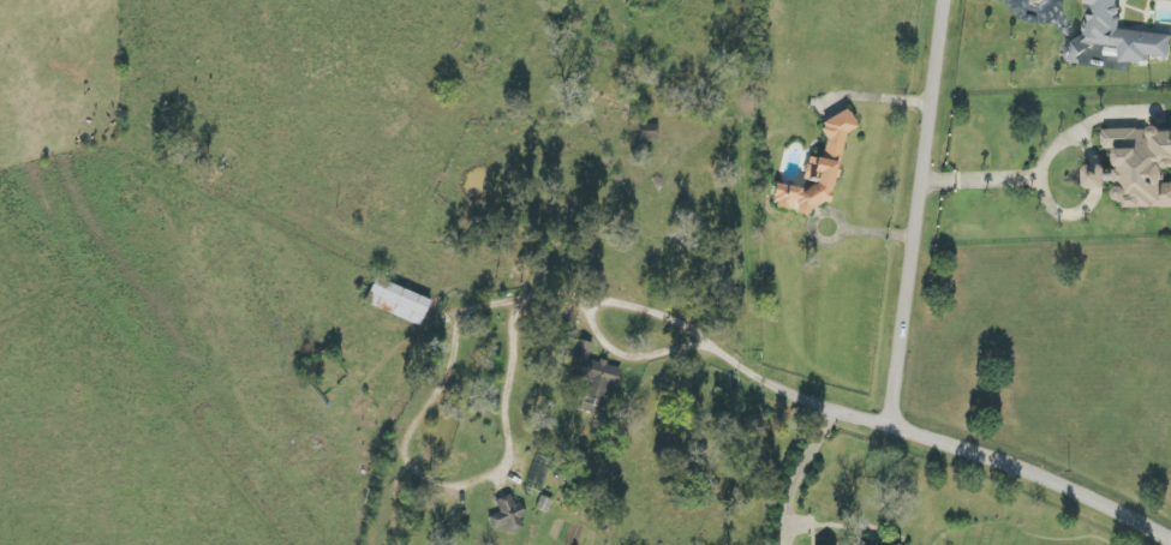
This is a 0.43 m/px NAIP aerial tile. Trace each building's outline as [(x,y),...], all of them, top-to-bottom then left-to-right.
[(1122,0),(1088,0),(1093,6),(1094,6),(1092,18),(1085,24),(1084,35),(1065,51),(1064,62),(1079,64),(1079,58),(1096,44),(1121,47),(1120,61),(1148,64),(1149,56),(1170,58),(1170,55),(1170,35),(1118,29),(1122,0)] [(1114,65),(1115,47),(1086,45),(1085,64),(1114,65)] [(843,135),(857,127),(847,109),(822,122),(821,131),(825,139),(821,159),(807,156),(803,180),(818,183),(805,190),(775,184),(772,199),(777,208),(805,213),(824,203),(829,204),(831,194),(832,195),(843,135)] [(658,139),(658,124),(639,124),(639,140),(658,139)] [(1149,130),(1149,129),(1104,129),(1104,149),(1117,149),(1118,201),(1126,201),(1126,207),(1170,207),(1170,183),(1167,183),(1167,162),(1170,162),(1170,129),(1149,130)] [(1086,188),(1108,189),(1108,166),(1086,165),(1086,188)] [(430,300),(375,277),(365,303),(420,326),(430,300)] [(567,375),(589,379),(582,411),(603,415),(608,385),(617,387),(621,366),(589,360),(592,343),(574,339),(567,375)] [(540,492),(553,461),(538,455),(525,486),(540,492)] [(527,525),(518,504),(515,505),(511,495),(495,501),(500,512),(487,517),(493,531),(506,525),(509,533),(527,525)]
